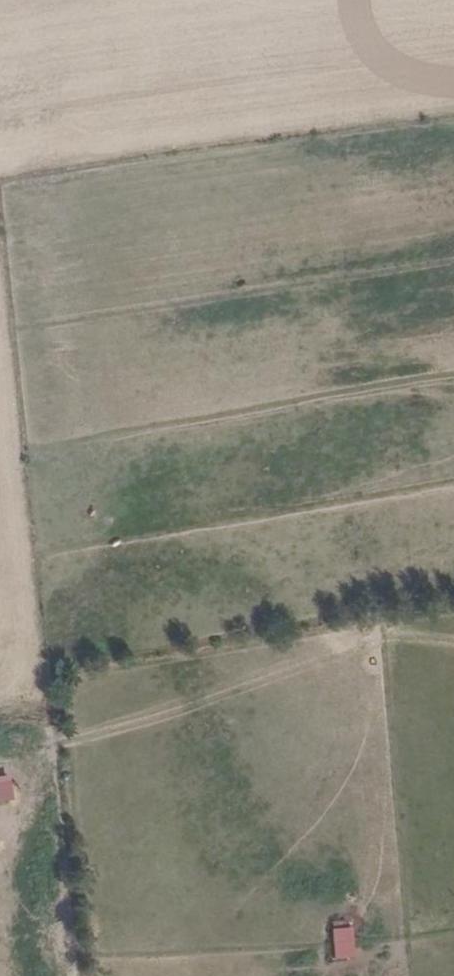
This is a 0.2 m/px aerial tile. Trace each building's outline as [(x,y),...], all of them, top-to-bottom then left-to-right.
[(14,800),(10,775),(0,776),(0,802),(14,800)] [(334,930),(331,930),(335,959),(355,957),(352,928),(347,929),(334,930)]
